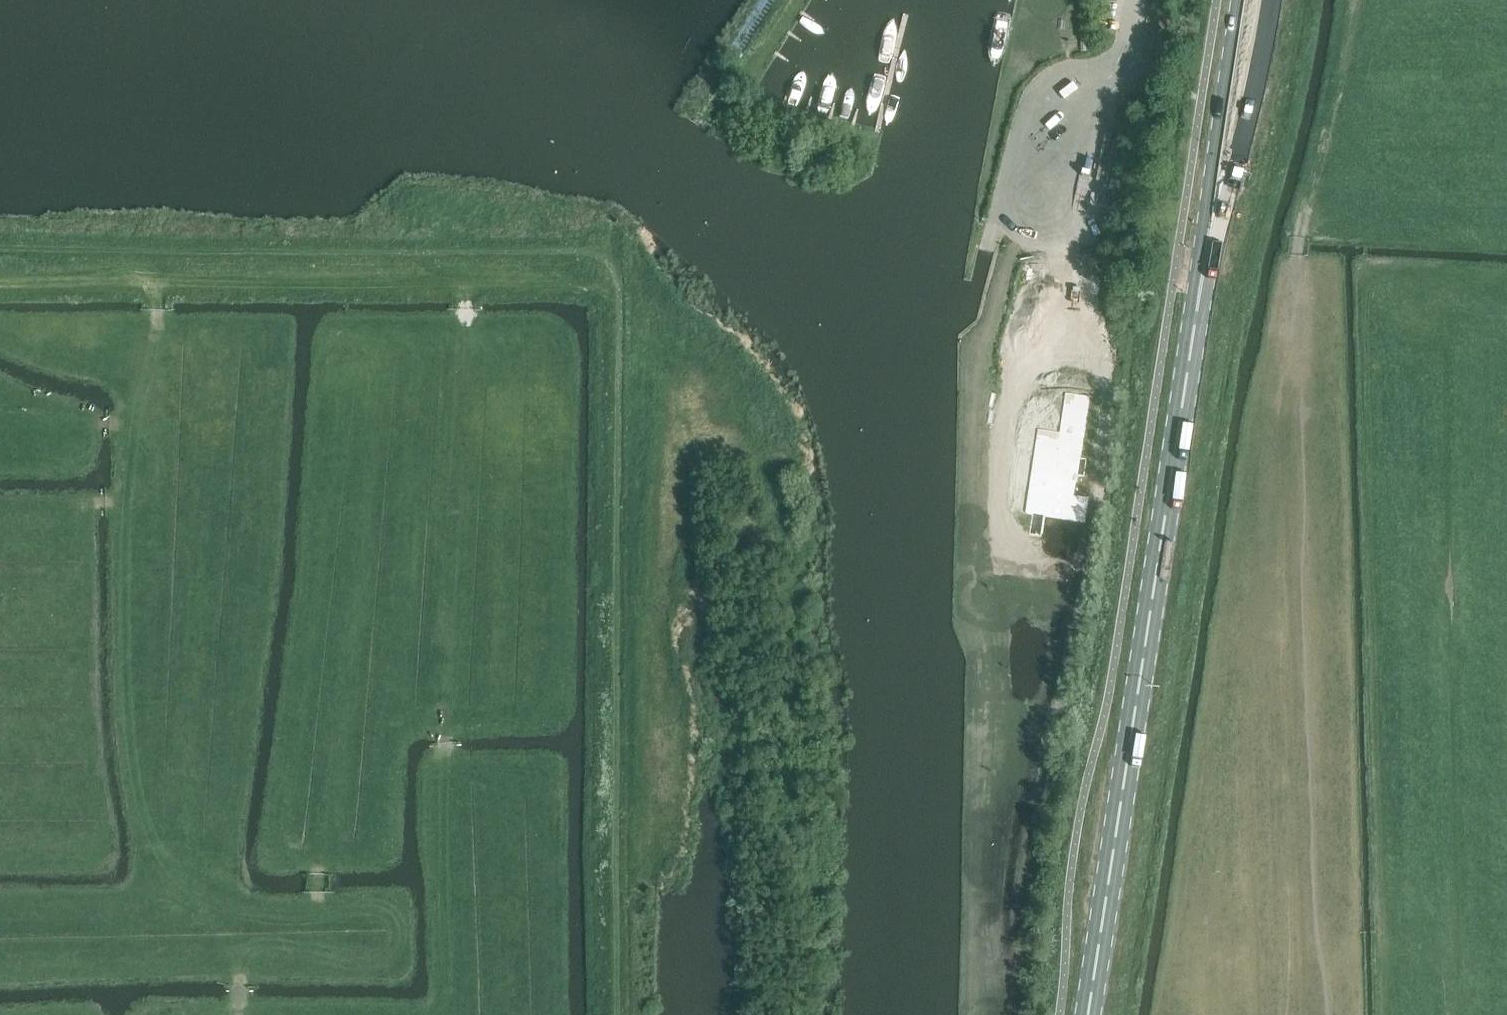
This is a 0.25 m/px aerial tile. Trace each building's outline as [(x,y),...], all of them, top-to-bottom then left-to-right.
[(1037,428),(1024,513),(1086,522),(1089,496),(1075,494),(1090,395),(1064,391),(1059,431),(1037,428)]
